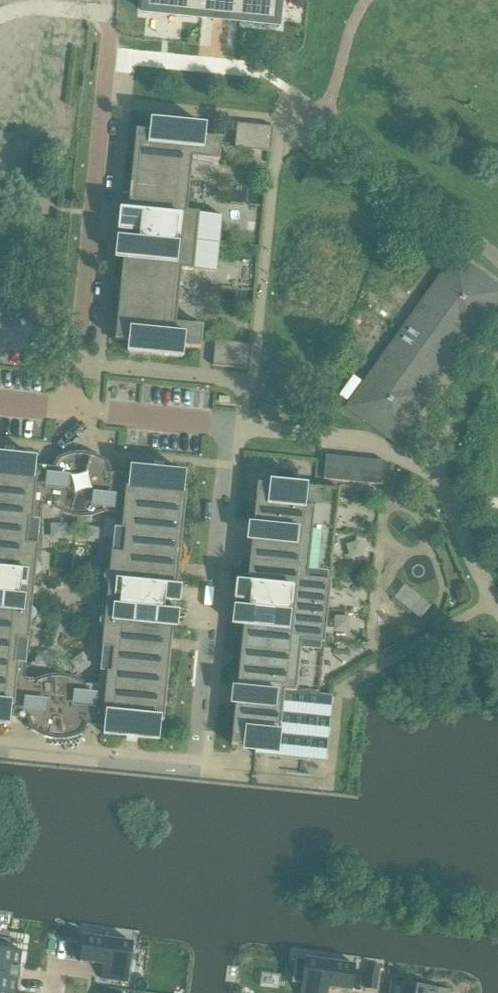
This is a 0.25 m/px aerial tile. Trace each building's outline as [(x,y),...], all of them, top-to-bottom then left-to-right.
[(143,12),(201,18),(238,22),(277,26),(279,0),(144,0),(143,12)] [(205,124),(151,119),(150,130),(135,129),(127,210),(121,209),(116,257),(123,258),(115,339),(129,340),(128,351),(183,356),(184,345),(202,347),(204,325),(176,322),(182,268),(217,272),(222,214),(187,211),(193,157),(220,160),(222,137),(204,136),(205,124)] [(273,126),(237,122),(235,147),(271,150),(273,126)] [(446,364),(465,337),(460,333),(466,325),(477,333),(497,305),(497,285),(457,255),(421,306),(423,308),(404,334),(446,364)] [(367,293),(361,301),(373,309),(379,301),(367,293)] [(317,306),(310,316),(320,323),(327,313),(317,306)] [(428,389),(446,364),(404,334),(386,359),(384,357),(348,406),(399,443),(428,402),(416,394),(423,385),(428,389)] [(251,343),(215,339),(212,365),(248,368),(251,343)] [(9,724),(10,715),(14,716),(26,717),(31,730),(45,737),(55,739),(58,739),(68,739),(82,734),(88,724),(102,726),(106,726),(105,733),(123,735),(127,735),(129,735),(128,740),(137,741),(137,736),(140,737),(160,738),(162,720),(165,720),(172,652),(173,641),(174,626),(175,615),(177,596),(178,585),(179,576),(180,565),(188,491),(183,490),(185,472),(162,469),(162,465),(154,464),(154,469),(149,468),(131,466),(130,476),(126,476),(114,475),(113,472),(110,461),(95,454),(86,452),(82,452),(72,452),(58,456),(52,466),(38,465),(35,464),(35,457),(18,455),(13,455),(13,450),(5,449),(4,454),(0,453),(0,723),(9,724)] [(384,460),(326,454),(324,478),(381,484),(384,460)] [(270,484),(257,482),(248,582),(240,581),(239,591),(237,591),(234,613),(237,613),(236,623),(244,623),(232,744),(256,746),(255,755),(326,762),(333,695),(319,693),(339,487),(270,480),(270,484)] [(456,585),(453,591),(457,604),(469,600),(464,583),(456,585)] [(404,587),(394,600),(420,621),(430,608),(404,587)] [(81,945),(78,963),(101,966),(100,980),(127,984),(133,942),(82,935),(81,945)] [(3,992),(16,992),(21,953),(22,952),(0,949),(0,992),(3,992)] [(299,992),(327,992),(328,990),(351,992),(355,965),(304,958),(299,992)] [(367,966),(365,978),(378,980),(379,968),(367,966)] [(365,978),(364,989),(376,991),(378,980),(365,978)] [(388,992),(449,992),(450,990),(390,982),(388,992)]
